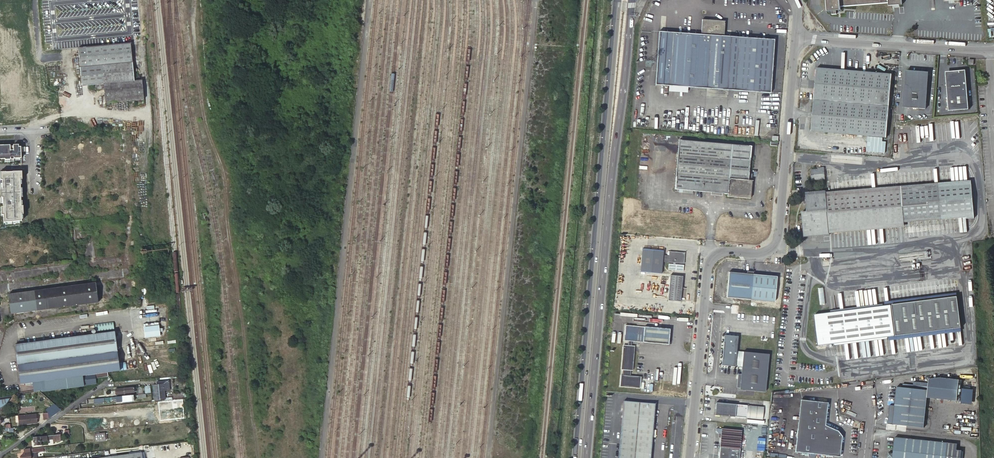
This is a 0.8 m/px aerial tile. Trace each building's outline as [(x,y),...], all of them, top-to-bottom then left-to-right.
[(827,12),(832,11),(837,11),(841,11),(841,7),(890,3),(890,7),(903,6),(902,0),(826,0),(827,12)] [(655,84),(722,89),(726,36),(723,36),(724,26),(725,26),(726,20),(701,18),(700,34),(659,31),(655,84)] [(722,89),(770,92),(774,39),(726,36),(722,89)] [(135,84),(131,47),(77,52),(81,89),(96,88),(96,93),(104,92),(105,106),(144,102),(142,83),(135,84)] [(889,106),(892,73),(817,67),(814,100),(811,132),(887,138),(889,106)] [(956,72),(945,73),(949,111),(969,109),(965,69),(959,70),(956,72)] [(906,72),(903,106),(926,108),(928,73),(906,72)] [(883,138),(868,137),(867,151),(885,152),(886,142),(882,142),(883,138)] [(747,180),(750,146),(679,140),(675,189),(728,194),(727,196),(750,198),(752,180),(747,180)] [(21,158),(20,144),(0,145),(0,159),(21,158)] [(825,179),(824,167),(817,168),(817,170),(811,170),(812,180),(825,179)] [(2,223),(24,222),(21,170),(0,172),(0,185),(2,223)] [(902,189),(904,219),(965,214),(966,219),(974,218),(971,183),(902,189)] [(829,231),(905,224),(904,219),(902,189),(826,195),(826,190),(806,192),(808,211),(802,211),(802,216),(798,216),(799,221),(803,221),(804,236),(829,234),(829,231)] [(661,274),(664,251),(643,249),(641,272),(661,274)] [(684,264),(685,253),(670,251),(669,256),(665,255),(664,262),(672,263),(684,264)] [(741,299),(751,300),(753,274),(744,274),(729,272),(727,298),(741,299)] [(751,300),(775,302),(777,276),(753,274),(751,300)] [(681,301),(683,277),(671,275),(669,299),(681,301)] [(96,282),(9,294),(10,302),(11,302),(12,306),(10,307),(11,314),(98,302),(96,282)] [(885,304),(886,307),(953,297),(952,294),(885,304)] [(885,308),(889,338),(891,338),(891,339),(949,330),(957,329),(953,297),(886,307),(886,308),(885,308)] [(825,314),(825,316),(877,309),(876,306),(825,314)] [(885,308),(877,309),(825,316),(808,319),(813,350),(819,349),(823,349),(830,348),(881,340),(889,339),(889,338),(885,308)] [(153,336),(153,339),(160,338),(159,323),(143,325),(145,337),(153,336)] [(667,344),(669,329),(626,325),(624,340),(629,341),(628,346),(624,346),(621,370),(623,370),(623,376),(621,376),(620,386),(640,388),(641,377),(628,376),(629,370),(632,371),(634,346),(631,346),(632,341),(667,344)] [(891,339),(891,342),(949,333),(949,330),(891,339)] [(120,370),(115,332),(15,344),(20,384),(33,382),(34,390),(42,389),(42,391),(84,386),(84,385),(96,383),(96,378),(108,376),(108,372),(120,370)] [(766,392),(769,354),(737,351),(738,336),(725,335),(722,366),(743,368),(741,390),(766,392)] [(882,342),(881,340),(830,348),(830,350),(882,342)] [(887,424),(924,427),(927,398),(957,401),(959,380),(941,378),(929,379),(928,383),(928,387),(928,391),(914,389),(903,388),(897,387),(895,406),(889,405),(887,424)] [(153,385),(155,400),(165,399),(164,390),(169,390),(169,387),(168,382),(168,381),(157,382),(157,385),(153,385)] [(915,382),(915,386),(914,389),(928,391),(928,387),(928,383),(915,382)] [(973,404),(974,389),(962,388),(962,403),(973,404)] [(1,407),(4,404),(8,400),(10,395),(3,396),(3,398),(4,401),(0,401),(0,407),(1,407)] [(159,402),(160,410),(183,407),(182,400),(159,402)] [(836,432),(824,425),(827,403),(800,400),(794,452),(839,457),(841,436),(836,432)] [(653,436),(656,404),(625,401),(622,434),(637,435),(653,436)] [(763,407),(716,403),(714,415),(762,420),(763,407)] [(36,413),(18,415),(19,424),(36,422),(36,413)] [(741,432),(722,430),(719,457),(739,457),(741,432)] [(96,434),(96,442),(106,441),(105,433),(96,434)] [(59,434),(33,437),(34,446),(41,445),(41,444),(44,444),(43,442),(47,441),(47,439),(60,438),(59,434)] [(622,434),(620,457),(651,457),(653,436),(622,434)] [(895,437),(893,453),(892,457),(961,457),(961,450),(956,450),(957,444),(895,437)] [(21,457),(37,457),(36,452),(43,451),(43,447),(24,449),(25,453),(24,453),(24,455),(23,455),(21,455),(21,457)]
